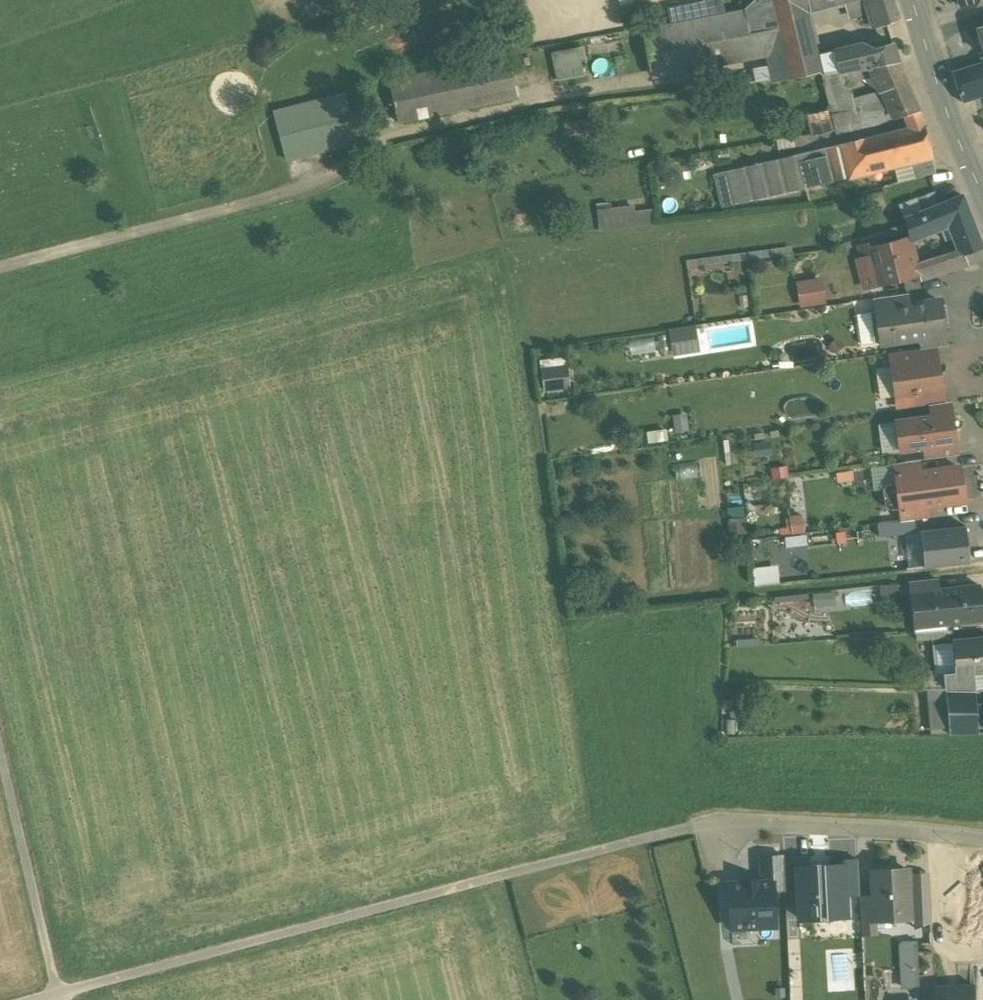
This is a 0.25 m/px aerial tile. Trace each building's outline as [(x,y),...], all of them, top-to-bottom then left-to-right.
[(641,30),(653,78),(766,54),(781,50),(771,3),(770,0),(757,0),(748,9),(641,30)] [(680,21),(723,12),(721,0),(701,0),(677,5),(680,21)] [(771,3),(781,50),(814,42),(807,11),(829,5),(827,0),(787,0),(771,3)] [(892,0),(865,0),(875,28),(881,26),(899,20),(892,0)] [(781,50),(766,54),(772,81),(792,78),(819,72),(815,58),(816,50),(814,42),(781,50)] [(893,44),(870,51),(867,45),(864,43),(819,54),(824,74),(900,62),(893,44)] [(584,75),(579,47),(554,52),(559,80),(584,75)] [(509,58),(393,83),(402,123),(518,98),(509,58)] [(899,65),(846,73),(849,85),(878,80),(901,70),(899,65)] [(952,75),(963,103),(982,97),(982,65),(952,75)] [(901,70),(878,80),(891,109),(895,118),(905,115),(919,112),(901,70)] [(846,73),(821,76),(829,107),(853,103),(849,85),(846,73)] [(348,94),(275,111),(287,162),(360,145),(348,94)] [(853,103),(829,107),(831,114),(854,108),(853,103)] [(854,108),(831,114),(835,131),(840,152),(861,146),(861,145),(862,145),(859,130),(855,113),(854,108)] [(891,109),(875,111),(879,124),(895,118),(891,109)] [(875,111),(855,113),(859,130),(879,124),(875,111)] [(919,112),(905,115),(911,133),(862,145),(861,145),(861,146),(868,173),(909,163),(932,158),(924,125),(919,112)] [(861,146),(840,152),(842,161),(829,164),(827,155),(796,162),(802,190),(868,173),(861,146)] [(932,158),(909,163),(914,179),(936,173),(932,158)] [(802,190),(796,162),(718,179),(724,206),(802,190)] [(901,206),(905,218),(941,205),(936,192),(901,206)] [(982,248),(962,196),(944,204),(951,222),(963,254),(964,255),(982,248)] [(941,205),(905,218),(910,238),(951,222),(944,204),(941,205)] [(598,208),(600,228),(658,224),(657,205),(598,208)] [(910,239),(869,250),(873,269),(878,268),(882,284),(919,274),(918,269),(910,239)] [(963,254),(918,269),(919,274),(921,280),(967,265),(964,255),(963,254)] [(824,274),(797,279),(801,306),(829,302),(824,274)] [(908,294),(875,298),(877,310),(910,305),(908,294)] [(877,310),(876,310),(881,344),(919,338),(943,335),(945,335),(940,301),(910,305),(877,310)] [(700,324),(672,328),(676,355),(704,351),(700,324)] [(943,335),(919,338),(920,349),(935,347),(945,346),(943,335)] [(920,349),(910,351),(912,363),(937,359),(935,347),(920,349)] [(571,357),(543,358),(545,390),(573,388),(571,357)] [(912,363),(892,366),(897,396),(912,394),(941,390),(942,389),(938,359),(937,359),(912,363)] [(941,390),(912,394),(914,407),(928,405),(943,403),(941,390)] [(943,403),(928,405),(930,417),(951,414),(950,402),(943,403)] [(928,417),(896,421),(900,451),(924,448),(955,443),(951,414),(930,417),(928,417)] [(955,443),(924,448),(925,460),(957,455),(955,443)] [(918,461),(894,464),(896,476),(920,473),(918,461)] [(920,473),(896,476),(900,509),(924,506),(963,501),(959,468),(920,473)] [(924,506),(900,509),(901,521),(915,520),(925,518),(924,506)] [(806,513),(789,514),(790,531),(807,530),(806,513)] [(917,532),(915,520),(901,521),(878,524),(880,536),(905,534),(917,532)] [(905,534),(909,569),(967,563),(970,562),(966,527),(917,532),(905,534)] [(755,566),(756,583),(781,582),(780,564),(755,566)] [(936,579),(909,582),(911,595),(937,592),(936,579)] [(943,590),(943,591),(946,617),(946,623),(982,619),(982,609),(981,586),(943,590)] [(816,605),(839,604),(838,590),(815,592),(816,605)] [(937,592),(911,595),(913,621),(931,619),(946,617),(943,591),(937,592)] [(931,619),(913,621),(915,633),(933,632),(931,619)] [(952,642),(952,645),(955,672),(955,674),(973,672),(982,671),(982,639),(952,642)] [(952,645),(935,646),(938,674),(955,672),(952,645)] [(973,672),(955,674),(955,672),(938,674),(922,676),(923,689),(923,690),(927,690),(947,691),(975,691),(973,672)] [(947,691),(927,690),(931,732),(950,730),(947,691)] [(975,691),(947,691),(950,730),(951,735),(979,735),(975,691)] [(782,856),(761,856),(761,882),(773,882),(774,892),(783,892),(782,856)] [(830,861),(830,866),(845,866),(847,895),(861,895),(859,860),(830,861)] [(830,866),(798,868),(801,920),(848,918),(847,895),(845,866),(830,866)] [(908,870),(873,871),(875,898),(876,919),(877,919),(911,917),(908,870)] [(761,882),(730,885),(731,928),(775,926),(774,892),(773,882),(761,882)] [(875,898),(860,899),(862,935),(878,934),(877,919),(876,919),(875,898)] [(920,988),(917,941),(907,941),(903,946),(905,989),(920,988)] [(936,988),(936,999),(975,999),(974,986),(936,988)]
